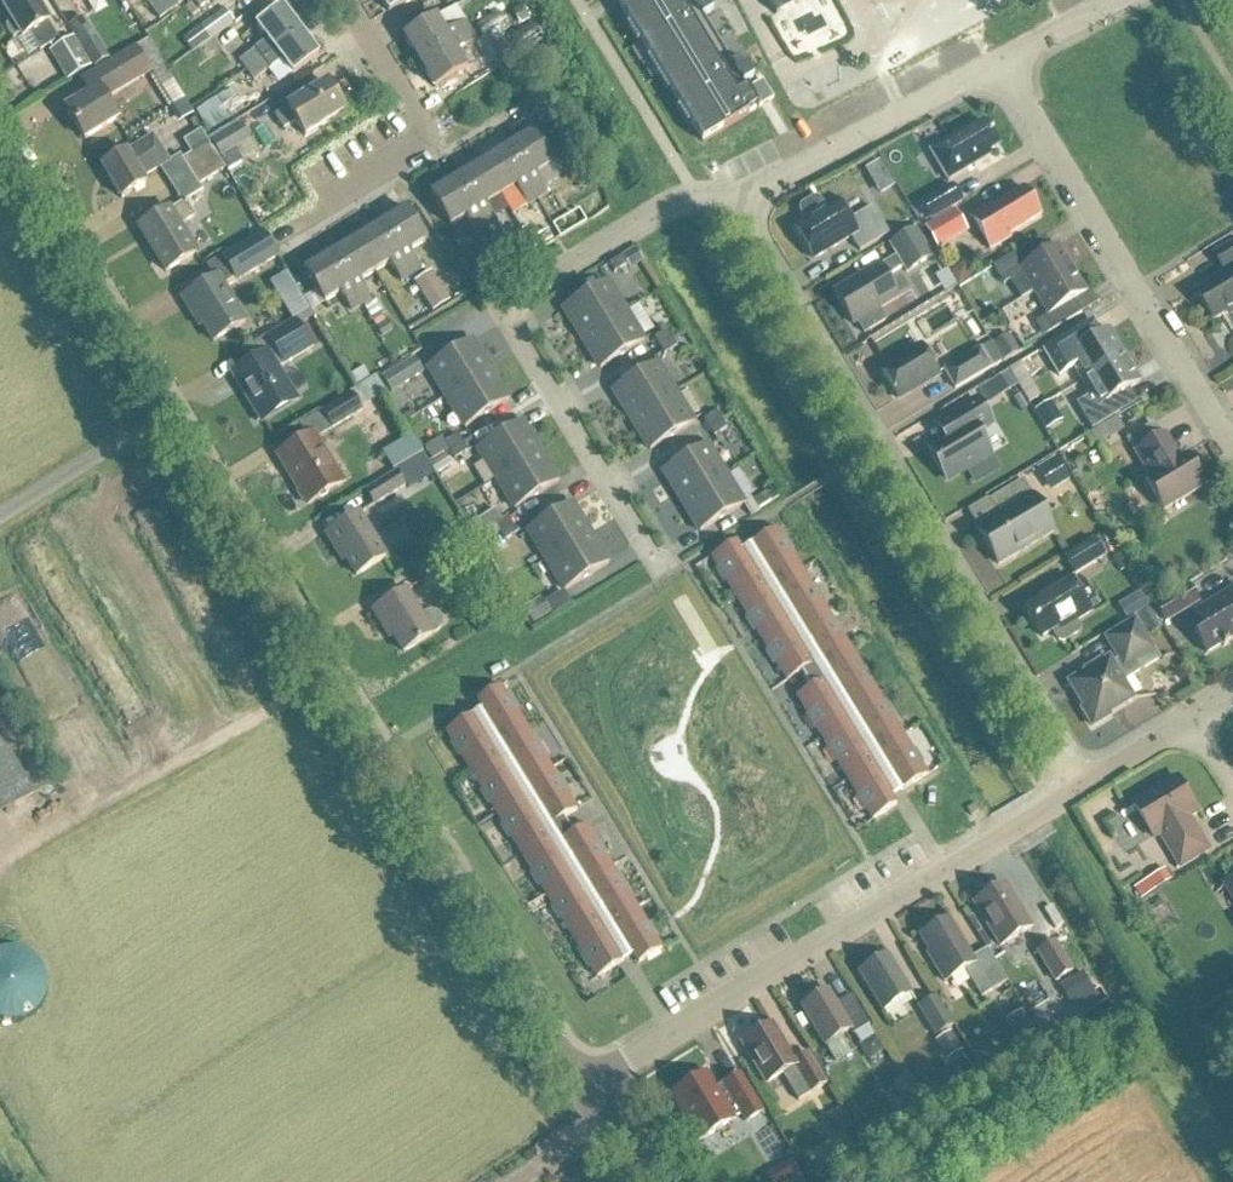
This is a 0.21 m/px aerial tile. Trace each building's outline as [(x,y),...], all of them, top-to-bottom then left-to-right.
[(22,40),(29,36),(40,54),(58,43),(47,25),(49,24),(34,0),(1,0),(0,0),(0,5),(22,40)] [(111,10),(126,1),(126,0),(106,0),(111,10)] [(188,0),(155,0),(147,6),(159,22),(188,0)] [(214,0),(193,0),(192,1),(200,11),(214,0)] [(388,14),(411,0),(379,0),(388,14)] [(629,4),(618,10),(639,44),(634,47),(635,48),(640,45),(660,77),(654,80),(655,82),(660,78),(680,110),(674,114),(675,115),(681,111),(701,146),(758,111),(743,86),(752,81),(740,61),(730,67),(702,20),(711,14),(703,0),(690,0),(626,0),(629,4)] [(775,18),(776,17),(774,14),(798,1),(800,4),(805,0),(761,0),(775,18)] [(521,9),(512,14),(520,26),(528,21),(530,20),(522,8),(521,9)] [(281,9),(255,28),(266,43),(256,51),(255,50),(238,63),(246,73),(262,61),(274,52),(299,33),(281,9)] [(198,48),(214,37),(233,23),(225,11),(183,42),(191,53),(198,48)] [(496,17),(477,29),(483,40),(502,28),(496,17)] [(68,28),(94,69),(109,60),(84,18),(68,28)] [(403,39),(419,65),(469,34),(464,25),(445,36),(436,19),(403,39)] [(274,52),(281,62),(292,77),(318,57),(299,33),(274,52)] [(419,65),(434,90),(467,71),(457,56),(476,45),(469,34),(419,65)] [(73,41),(51,53),(68,83),(90,71),(73,41)] [(148,41),(135,49),(150,74),(172,109),(184,102),(148,41)] [(150,74),(135,49),(87,78),(96,92),(65,111),(84,142),(117,122),(105,101),(150,74)] [(246,73),(253,82),(269,71),(262,61),(246,73)] [(344,115),(326,86),(275,117),(283,131),(296,124),(305,139),(344,115)] [(234,151),(236,150),(244,164),(260,155),(242,126),(213,143),(222,158),(234,151)] [(971,129),(929,154),(947,183),(988,158),(986,155),(996,149),(982,126),(972,132),(971,129)] [(185,161),(192,173),(197,170),(216,157),(201,133),(183,144),(192,157),(185,161)] [(537,202),(538,201),(546,196),(535,178),(551,168),(531,135),(506,151),(537,202)] [(100,169),(120,201),(146,185),(143,180),(168,165),(152,139),(127,154),(126,153),(100,169)] [(222,158),(221,159),(229,172),(242,164),(234,151),(222,158)] [(527,208),(537,202),(506,151),(481,166),(501,198),(516,189),(527,208)] [(216,157),(197,170),(192,173),(200,186),(224,170),(216,157)] [(878,161),(865,169),(880,194),(894,186),(878,161)] [(485,208),(501,198),(481,166),(456,181),(487,232),(496,227),(485,208)] [(456,181),(430,196),(450,229),(466,220),(477,238),(487,232),(456,181)] [(951,189),(921,207),(930,222),(960,204),(951,189)] [(989,208),(969,219),(989,252),(1009,240),(1007,238),(1039,219),(1022,191),(990,210),(989,208)] [(812,262),(850,239),(859,254),(887,236),(871,210),(848,223),(837,205),(824,212),(818,202),(813,201),(800,209),(798,214),(805,224),(793,231),(812,262)] [(138,229),(165,274),(194,256),(178,229),(194,219),(185,204),(169,214),(168,211),(138,229)] [(405,212),(379,227),(410,278),(420,272),(409,254),(425,244),(405,212)] [(965,233),(953,213),(925,230),(937,250),(965,233)] [(410,278),(379,227),(355,242),(374,275),(389,266),(400,284),(410,278)] [(878,268),(833,295),(852,327),(856,324),(862,334),(885,320),(879,310),(897,299),(885,279),(903,269),(906,275),(931,259),(914,230),(888,246),(895,257),(878,268)] [(181,301),(194,321),(199,318),(214,343),(245,324),(224,291),(278,258),(262,233),(221,258),(230,272),(218,280),(217,279),(181,301)] [(355,242),(330,257),(360,308),(370,302),(359,284),(374,275),(355,242)] [(1215,324),(1232,313),(1232,247),(1215,258),(1225,274),(1220,277),(1222,280),(1197,295),(1215,324)] [(1056,248),(1033,262),(1025,249),(991,269),(1002,287),(1009,283),(1012,289),(1025,282),(1033,295),(1071,272),(1056,248)] [(625,257),(621,259),(626,268),(628,271),(641,263),(634,251),(625,257)] [(450,253),(430,263),(445,296),(466,287),(450,253)] [(330,257),(304,273),(324,305),(339,296),(350,314),(360,308),(330,257)] [(621,259),(609,267),(614,275),(626,268),(621,259)] [(957,270),(950,274),(957,287),(970,279),(965,272),(957,270)] [(1033,295),(1047,318),(1035,325),(1043,338),(1080,316),(1073,303),(1085,295),(1071,272),(1033,295)] [(285,275),(269,285),(281,304),(297,294),(285,275)] [(431,275),(415,285),(424,300),(433,315),(449,304),(431,275)] [(581,341),(625,314),(606,283),(562,310),(581,341)] [(625,314),(581,341),(599,371),(643,344),(625,314)] [(251,369),(230,381),(257,424),(298,398),(279,368),(310,349),(293,321),(241,353),(251,369)] [(1070,336),(1042,353),(1058,379),(1073,370),(1081,383),(1123,358),(1107,332),(1100,337),(1094,326),(1072,340),(1070,336)] [(675,339),(669,331),(657,338),(662,346),(675,339)] [(675,339),(662,346),(667,355),(680,347),(675,339)] [(427,369),(445,398),(489,371),(471,342),(427,369)] [(921,349),(880,374),(897,401),(937,377),(921,349)] [(945,372),(956,390),(990,369),(979,351),(945,372)] [(1089,397),(1075,406),(1090,432),(1118,416),(1109,402),(1139,384),(1123,358),(1081,383),(1089,397)] [(413,360),(380,380),(390,395),(423,376),(413,360)] [(631,423),(675,396),(656,364),(612,391),(631,423)] [(363,370),(349,378),(357,389),(370,382),(363,370)] [(489,371),(445,398),(464,430),(508,403),(489,371)] [(323,413),(333,430),(361,412),(360,411),(385,396),(374,379),(370,382),(357,389),(350,394),(351,396),(323,413)] [(1031,386),(1020,393),(1027,405),(1038,399),(1031,386)] [(675,396),(631,423),(649,452),(693,425),(675,396)] [(926,450),(946,483),(989,457),(975,435),(991,425),(976,402),(949,418),(957,431),(926,450)] [(1048,403),(1036,410),(1046,427),(1058,421),(1048,403)] [(712,428),(724,420),(719,412),(707,420),(712,428)] [(712,428),(717,436),(730,428),(724,420),(712,428)] [(477,450),(495,480),(539,453),(521,423),(477,450)] [(410,435),(380,452),(392,472),(422,455),(410,435)] [(1179,460),(1164,436),(1133,455),(1148,479),(1143,482),(1163,513),(1202,489),(1183,458),(1179,460)] [(277,458),(307,506),(342,485),(313,437),(277,458)] [(446,455),(458,448),(453,439),(441,447),(446,455)] [(680,502),(724,475),(706,446),(662,473),(680,502)] [(446,455),(451,463),(463,456),(458,448),(446,455)] [(495,480),(514,511),(558,484),(539,453),(495,480)] [(445,456),(430,466),(436,475),(451,466),(445,456)] [(1059,458),(1039,468),(1049,489),(1069,480),(1059,458)] [(375,507),(406,489),(396,474),(366,492),(375,507)] [(743,507),(724,475),(680,502),(699,534),(743,507)] [(976,531),(997,567),(1053,533),(1022,482),(988,503),(997,518),(976,531)] [(762,509),(774,502),(769,493),(757,501),(762,509)] [(527,532),(545,561),(589,534),(571,505),(527,532)] [(359,516),(325,537),(337,556),(341,554),(356,578),(385,560),(359,516)] [(495,537),(508,529),(503,521),(490,528),(495,537)] [(495,537),(501,545),(513,537),(508,529),(495,537)] [(725,583),(741,609),(775,588),(801,572),(790,555),(792,554),(784,540),(782,541),(775,531),(750,546),(739,553),(734,545),(710,559),(717,570),(715,571),(723,584),(725,583)] [(545,561),(564,593),(608,566),(589,534),(545,561)] [(1098,539),(1091,544),(1101,559),(1108,555),(1098,539)] [(1075,577),(1102,560),(1101,559),(1091,544),(1065,560),(1075,577)] [(422,585),(453,566),(444,551),(413,570),(422,585)] [(812,590),(801,572),(775,588),(741,609),(747,618),(745,619),(753,633),(755,632),(766,650),(800,629),(826,613),(820,603),(822,602),(813,589),(812,590)] [(1040,601),(1024,611),(1041,640),(1050,634),(1056,644),(1062,646),(1079,636),(1080,630),(1076,623),(1089,615),(1068,580),(1038,598),(1040,601)] [(1197,605),(1187,588),(1154,608),(1164,625),(1197,605)] [(1194,615),(1204,632),(1195,638),(1206,656),(1221,646),(1222,649),(1227,646),(1226,643),(1232,639),(1232,591),(1194,615)] [(371,613),(383,633),(387,630),(403,655),(432,637),(432,636),(436,634),(439,628),(440,620),(437,616),(431,614),(425,615),(422,619),(405,592),(371,613)] [(544,607),(539,599),(521,610),(531,627),(549,616),(544,607)] [(549,616),(562,608),(557,600),(544,607),(549,616)] [(832,623),(826,613),(800,629),(766,650),(767,652),(765,653),(773,666),(775,665),(786,683),(800,675),(805,682),(825,670),(851,654),(840,637),(842,635),(834,622),(832,623)] [(1085,674),(1068,685),(1084,710),(1081,712),(1091,729),(1108,719),(1106,716),(1131,701),(1121,684),(1140,672),(1157,662),(1150,652),(1133,624),(1106,642),(1120,663),(1113,668),(1109,662),(1102,667),(1101,664),(1092,670),(1088,676),(1085,674)] [(862,672),(851,654),(825,670),(805,682),(810,690),(796,699),(807,717),(805,718),(813,731),(815,730),(816,732),(849,711),(876,695),(870,685),(872,684),(864,671),(862,672)] [(500,688),(476,703),(481,711),(477,714),(445,733),(452,744),(450,745),(458,759),(460,757),(471,775),(503,755),(531,738),(515,712),(517,711),(509,698),(507,699),(500,688)] [(882,705),(876,695),(849,711),(816,732),(827,750),(826,751),(834,765),(836,763),(841,773),(874,753),(901,736),(890,718),(892,717),(884,704),(882,705)] [(49,788),(0,705),(0,817),(49,788)] [(912,753),(901,736),(874,753),(841,773),(857,798),(855,800),(864,813),(865,812),(872,822),(896,808),(891,800),(899,795),(927,777),(920,767),(922,766),(914,752),(912,753)] [(503,755),(471,775),(481,793),(480,794),(488,807),(490,806),(496,816),(528,796),(556,779),(544,761),(546,760),(538,746),(536,747),(531,738),(503,755)] [(528,796),(496,816),(502,826),(500,827),(508,840),(510,839),(521,857),(553,837),(567,828),(562,821),(576,812),(565,794),(567,793),(559,780),(557,781),(556,779),(528,796)] [(1165,785),(1164,789),(1135,807),(1155,840),(1162,836),(1182,868),(1209,852),(1190,820),(1199,814),(1179,781),(1176,782),(1172,781),(1165,785)] [(553,837),(521,857),(532,874),(530,876),(538,889),(540,888),(546,898),(578,878),(606,861),(605,859),(607,858),(598,845),(597,846),(585,828),(572,836),(567,828),(553,837)] [(578,878),(546,898),(552,908),(550,909),(558,922),(560,921),(571,938),(603,919),(631,902),(625,892),(627,891),(619,878),(617,879),(606,861),(578,878)] [(1004,887),(973,906),(999,949),(1030,931),(1004,887)] [(603,919),(571,938),(582,956),(580,957),(588,970),(590,969),(597,980),(629,961),(633,958),(638,966),(662,952),(655,941),(657,940),(649,926),(647,928),(631,902),(603,919)] [(948,921),(919,938),(935,965),(933,966),(944,984),(964,972),(980,1000),(1006,984),(986,951),(972,960),(948,921)] [(49,1004),(30,945),(0,954),(0,1020),(49,1004)] [(1071,974),(1054,945),(1037,955),(1054,984),(1071,974)] [(910,997),(887,958),(858,975),(881,1014),(910,997)] [(835,1007),(827,994),(801,1010),(824,1048),(850,1032),(853,1037),(868,1028),(850,998),(835,1007)] [(935,1038),(952,1028),(935,999),(917,1009),(935,1038)] [(1006,1018),(1020,1038),(1036,1028),(1022,1008),(1006,1018)] [(772,1027),(741,1046),(765,1086),(781,1077),(798,1104),(825,1087),(806,1056),(794,1064),(772,1027)] [(874,1039),(859,1047),(869,1062),(883,1054),(874,1039)] [(705,1076),(671,1097),(699,1143),(733,1123),(732,1122),(740,1117),(745,1124),(761,1114),(739,1077),(714,1092),(705,1076)] [(835,1139),(852,1129),(840,1110),(824,1120),(835,1139)] [(790,1163),(766,1177),(768,1181),(802,1181),(790,1163)]
